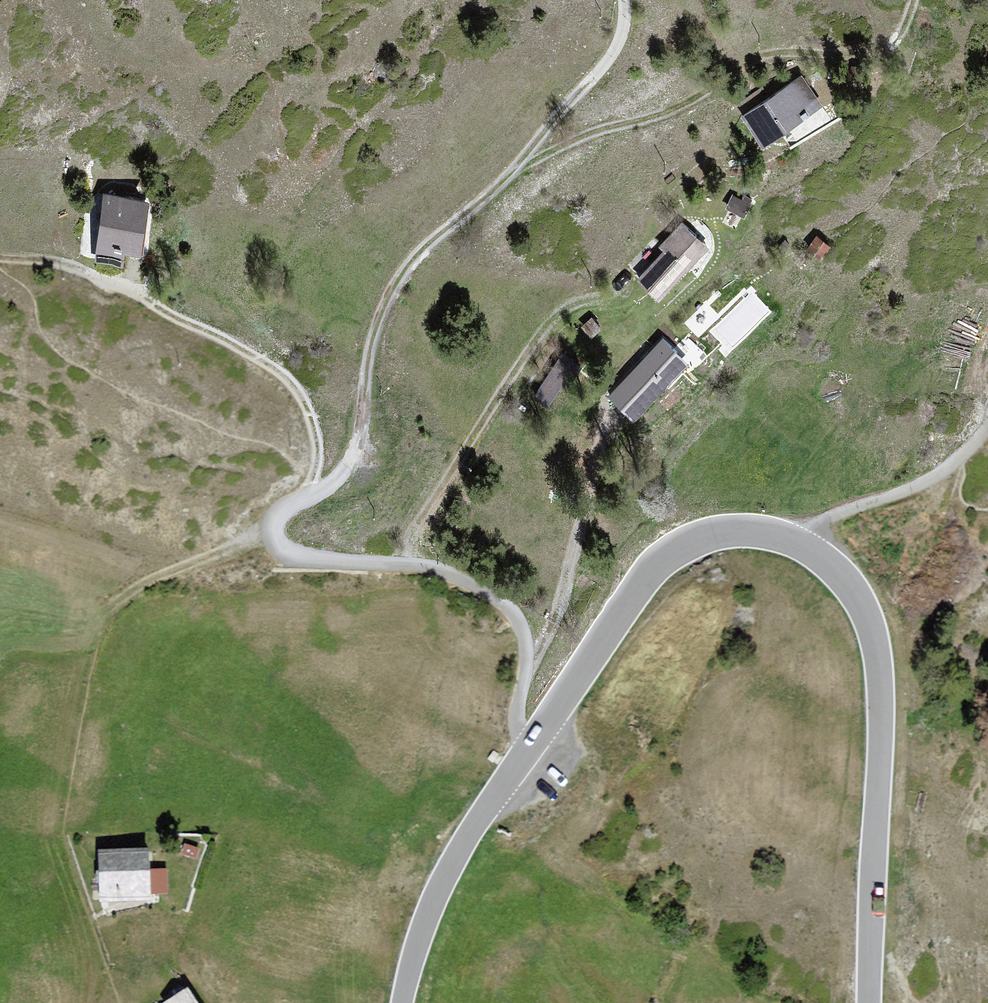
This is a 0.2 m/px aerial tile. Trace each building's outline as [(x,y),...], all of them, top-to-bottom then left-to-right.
[(746,117),(765,145),(820,108),(801,80),(746,117)] [(147,204),(107,199),(98,259),(121,263),(123,253),(139,255),(147,204)] [(640,281),(659,299),(706,249),(682,227),(662,248),(667,252),(640,281)] [(613,397),(635,417),(685,365),(663,345),(613,397)] [(564,358),(536,398),(547,406),(565,380),(569,382),(579,369),(564,358)] [(157,854),(99,853),(98,904),(156,905),(157,854)] [(196,989),(170,1002),(204,1002),(196,989)]
